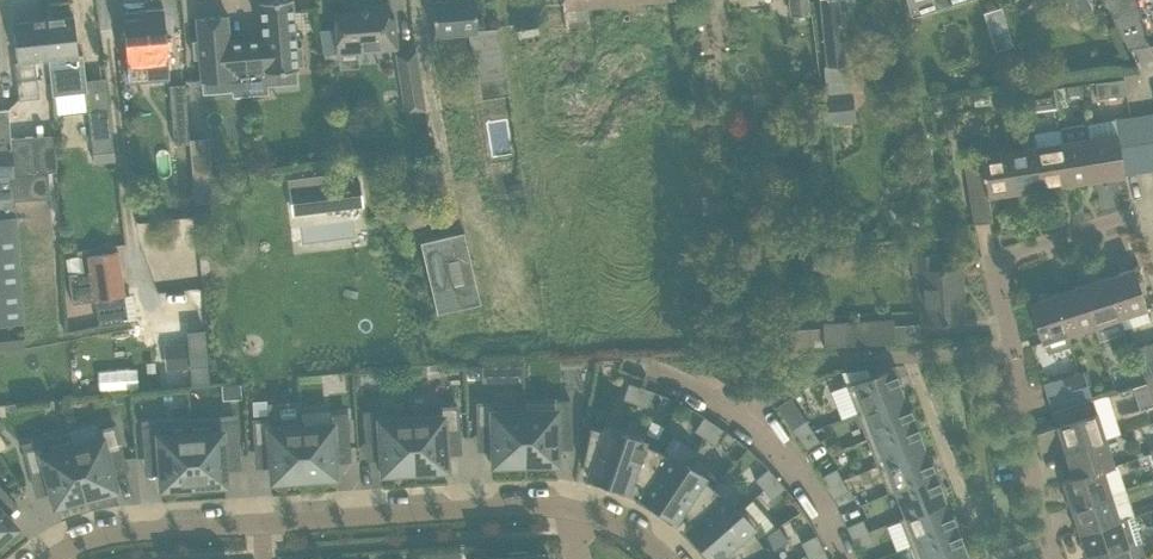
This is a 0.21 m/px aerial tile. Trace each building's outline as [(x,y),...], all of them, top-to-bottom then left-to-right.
[(246,46),(250,95),(268,93),(266,72),(298,69),(297,66),(303,65),(302,45),(296,46),(292,0),(269,0),(259,1),(262,36),(245,38),(246,46)] [(477,29),(475,0),(435,0),(431,0),(434,34),(468,31),(471,51),(474,50),(476,61),(475,61),(476,68),(478,68),(482,98),(508,93),(497,27),(496,27),(496,28),(477,29)] [(597,6),(596,0),(563,0),(565,22),(588,20),(587,8),(597,7),(597,6)] [(807,0),(787,0),(788,17),(809,15),(807,0)] [(826,65),(845,63),(840,0),(819,0),(826,65)] [(911,17),(934,10),(932,0),(906,0),(911,17)] [(1075,17),(1094,9),(1090,0),(1067,0),(1075,17)] [(1152,44),(1152,0),(1106,0),(1126,47),(1152,44)] [(394,18),(388,18),(386,2),(357,4),(357,11),(334,12),(335,28),(319,29),(324,60),(339,59),(340,68),(359,67),(358,51),(396,48),(394,18)] [(697,23),(711,21),(709,6),(695,8),(697,23)] [(143,11),(123,12),(128,59),(147,57),(149,81),(169,79),(167,56),(163,7),(143,9),(143,11)] [(250,95),(246,46),(245,38),(229,39),(227,15),(196,18),(197,40),(191,40),(193,59),(199,58),(201,80),(230,77),(232,96),(250,95)] [(81,54),(77,54),(73,16),(43,20),(47,58),(61,56),(65,94),(85,92),(81,54)] [(36,59),(47,58),(43,20),(13,23),(17,61),(14,61),(18,98),(40,95),(36,59)] [(405,112),(424,109),(415,51),(396,54),(405,112)] [(826,65),(822,65),(824,84),(849,82),(847,63),(845,63),(826,65)] [(1012,84),(1027,83),(1025,72),(1011,74),(1012,84)] [(1097,99),(1126,95),(1123,78),(1095,82),(1097,99)] [(190,140),(185,84),(170,86),(175,145),(189,144),(190,144),(190,140)] [(1069,98),(1081,97),(1080,85),(1067,87),(1069,98)] [(1000,102),(1013,100),(1011,86),(999,87),(1000,102)] [(1029,111),(1056,107),(1054,88),(1027,91),(1029,111)] [(827,125),(855,122),(853,92),(825,94),(827,125)] [(945,95),(933,97),(934,105),(946,104),(945,95)] [(108,104),(87,106),(88,109),(93,151),(93,153),(114,151),(108,104)] [(26,322),(15,201),(11,137),(8,108),(0,109),(0,324),(26,322)] [(1152,141),(1152,113),(1143,115),(1148,142),(1152,141)] [(1134,144),(1148,142),(1143,115),(1129,117),(1134,144)] [(1119,147),(1134,144),(1129,117),(1086,124),(1088,139),(1089,138),(1095,179),(1123,175),(1119,147)] [(1088,139),(1086,124),(1086,123),(1060,127),(1060,129),(1068,183),(1095,179),(1089,138),(1088,139)] [(1060,129),(1033,133),(1034,136),(1042,188),(1043,187),(1043,191),(1047,194),(1056,192),(1059,189),(1058,185),(1068,183),(1060,129)] [(47,171),(56,170),(53,133),(11,137),(15,201),(50,198),(47,171)] [(1015,192),(1042,188),(1034,136),(1021,138),(1023,147),(1008,149),(1015,192)] [(190,144),(189,144),(192,177),(210,176),(211,175),(208,138),(190,140),(190,144)] [(1138,173),(1152,170),(1148,142),(1134,144),(1138,173)] [(1123,175),(1138,173),(1134,144),(1119,147),(1123,175)] [(1008,149),(981,153),(980,146),(961,149),(964,166),(974,222),(991,219),(987,196),(1015,192),(1008,149)] [(324,175),(288,179),(293,215),(362,206),(359,180),(325,184),(324,175)] [(437,314),(480,304),(464,232),(420,242),(437,314)] [(125,300),(124,295),(118,251),(87,256),(89,272),(68,274),(72,303),(95,300),(99,323),(127,319),(125,300)] [(961,266),(940,268),(939,253),(912,255),(913,274),(919,274),(922,323),(965,321),(961,266)] [(1119,317),(1146,308),(1133,268),(1107,276),(1119,317)] [(1094,326),(1119,317),(1107,276),(1080,285),(1094,326)] [(1068,334),(1094,326),(1080,285),(1054,293),(1068,334)] [(156,289),(132,293),(132,294),(135,315),(160,312),(156,289)] [(1067,334),(1068,334),(1054,293),(1028,302),(1041,343),(1044,342),(1047,352),(1070,345),(1067,334)] [(895,342),(894,324),(893,318),(822,323),(823,346),(895,342)] [(1152,358),(1152,342),(1134,348),(1139,362),(1152,358)] [(169,351),(171,370),(190,368),(188,349),(169,351)] [(1152,373),(1152,358),(1139,362),(1143,376),(1152,373)] [(857,412),(903,394),(892,366),(846,384),(857,412)] [(209,367),(190,369),(191,384),(210,382),(209,367)] [(1042,383),(1047,397),(1088,384),(1083,370),(1042,383)] [(1152,388),(1152,373),(1143,376),(1148,389),(1152,388)] [(635,403),(640,387),(628,382),(623,399),(635,403)] [(240,383),(221,384),(222,399),(241,398),(240,383)] [(1047,397),(1051,411),(1092,398),(1088,384),(1047,397)] [(647,407),(652,391),(640,387),(635,403),(647,407)] [(867,438),(913,420),(903,394),(857,412),(867,438)] [(1051,411),(1055,424),(1064,451),(1105,438),(1092,398),(1051,411)] [(523,463),(525,463),(524,399),(522,399),(523,405),(494,406),(494,402),(477,402),(478,436),(493,436),(493,463),(506,463),(506,464),(507,464),(507,463),(511,463),(511,464),(512,464),(512,463),(517,463),(517,464),(518,464),(518,463),(522,463),(522,464),(523,464),(523,463)] [(570,401),(555,401),(555,399),(524,399),(525,463),(527,463),(527,464),(528,464),(528,463),(532,463),(532,464),(533,464),(533,463),(538,462),(538,464),(539,463),(539,462),(543,462),(543,463),(544,463),(544,462),(556,462),(556,435),(571,434),(570,401)] [(444,441),(459,440),(457,406),(440,407),(440,410),(410,412),(414,470),(416,470),(416,471),(417,471),(417,470),(422,469),(422,470),(423,470),(423,469),(427,469),(427,470),(428,470),(428,469),(432,469),(432,470),(433,470),(433,469),(446,468),(444,441)] [(410,412),(380,414),(379,411),(364,412),(366,446),(381,445),(383,472),(395,471),(395,472),(396,472),(396,471),(401,471),(401,472),(402,472),(402,471),(406,470),(406,472),(407,471),(407,470),(411,470),(411,471),(412,471),(412,470),(414,470),(410,412)] [(333,448),(349,447),(346,413),(331,414),(331,424),(301,426),(301,420),(300,420),(304,478),(306,478),(306,479),(307,478),(307,477),(311,477),(311,478),(312,478),(312,477),(316,477),(316,478),(317,478),(317,477),(322,476),(322,478),(323,477),(323,476),(335,476),(333,448)] [(705,437),(714,423),(703,416),(694,430),(705,437)] [(300,420),(270,422),(270,418),(253,419),(255,453),(271,453),(272,480),(285,479),(285,480),(286,480),(286,479),(290,479),(290,480),(291,480),(291,478),(295,478),(295,479),(296,479),(296,478),(301,478),(301,479),(302,479),(302,478),(304,478),(300,420)] [(798,439),(812,430),(805,419),(791,428),(798,439)] [(878,465),(924,447),(913,420),(867,438),(878,465)] [(223,456),(238,455),(236,421),(220,422),(221,431),(190,433),(193,485),(195,485),(195,486),(196,486),(196,485),(201,485),(201,486),(202,486),(202,484),(206,484),(206,485),(207,485),(207,484),(211,484),(211,485),(212,485),(212,484),(225,483),(223,456)] [(608,482),(626,428),(606,421),(603,428),(589,425),(582,464),(583,464),(590,466),(587,475),(595,477),(594,478),(595,478),(596,477),(600,479),(599,480),(600,480),(601,479),(605,481),(604,482),(605,482),(606,481),(608,482)] [(715,445),(725,430),(714,423),(705,437),(715,445)] [(109,462),(123,458),(114,425),(98,430),(101,439),(72,446),(85,497),(87,496),(88,497),(89,497),(88,496),(92,495),(93,496),(94,495),(93,494),(97,493),(98,494),(99,494),(98,493),(103,492),(103,493),(104,493),(103,492),(116,488),(109,462)] [(190,433),(159,435),(158,426),(143,427),(145,461),(160,460),(162,487),(174,486),(174,487),(175,487),(175,486),(180,486),(180,487),(181,487),(181,486),(185,486),(185,487),(186,487),(186,486),(190,485),(190,486),(191,486),(191,485),(193,485),(190,433)] [(644,442),(646,435),(626,428),(608,482),(610,482),(609,483),(610,484),(611,483),(615,484),(614,485),(615,485),(615,484),(620,486),(619,487),(620,487),(620,486),(628,488),(631,480),(638,482),(638,483),(656,448),(644,442)] [(805,450),(819,440),(812,430),(798,439),(805,450)] [(68,432),(23,444),(24,450),(33,482),(48,478),(52,493),(55,505),(67,501),(67,502),(68,502),(68,501),(72,500),(72,501),(73,501),(73,500),(77,499),(77,500),(78,500),(78,498),(82,497),(83,498),(83,497),(85,497),(72,446),(68,432)] [(1061,479),(1062,480),(1113,464),(1105,438),(1064,451),(1072,476),(1061,479)] [(888,492),(934,473),(924,447),(878,465),(888,492)] [(669,452),(667,454),(656,448),(638,483),(645,487),(640,495),(647,499),(646,500),(647,500),(647,499),(651,502),(650,503),(651,503),(652,502),(655,505),(655,506),(656,506),(656,505),(658,507),(686,464),(669,452)] [(703,478),(704,476),(686,464),(658,507),(660,508),(659,509),(660,509),(661,508),(664,511),(664,512),(665,511),(668,514),(669,515),(669,514),(676,519),(681,511),(687,515),(713,487),(703,478)] [(1113,464),(1062,480),(1070,507),(1111,494),(1103,469),(1114,465),(1113,464)] [(763,489),(776,478),(767,468),(755,479),(763,489)] [(827,487),(842,479),(836,468),(821,476),(827,487)] [(899,518),(945,500),(934,473),(888,492),(889,493),(894,490),(904,515),(899,517),(899,518)] [(771,498),(784,487),(776,478),(763,489),(771,498)] [(833,498),(848,490),(842,479),(827,487),(833,498)] [(8,496),(0,487),(0,504),(8,496)] [(724,494),(723,495),(713,487),(687,515),(688,516),(693,522),(686,528),(691,533),(691,534),(691,535),(692,534),(695,537),(694,538),(695,539),(695,538),(698,541),(697,542),(698,543),(699,542),(700,544),(743,506),(742,506),(738,509),(724,494)] [(1070,507),(1078,532),(1119,519),(1127,516),(1119,519),(1111,494),(1070,507)] [(910,545),(955,527),(945,500),(899,518),(910,545)] [(746,510),(743,506),(700,544),(702,545),(701,546),(702,547),(702,546),(705,549),(704,550),(705,551),(706,550),(709,553),(708,554),(708,555),(709,554),(714,558),(715,558),(721,554),(725,558),(728,558),(759,539),(751,528),(757,522),(746,510)] [(2,539),(2,540),(3,539),(2,538),(6,536),(7,536),(6,535),(15,526),(0,509),(0,541),(2,539)] [(1136,542),(1127,516),(1119,519),(1078,532),(1087,558),(1088,558),(1098,556),(1099,558),(1136,558),(1146,556),(1145,555),(1140,540),(1136,542)] [(852,538),(867,531),(862,519),(847,526),(852,538)] [(966,554),(955,527),(910,545),(915,558),(954,558),(966,554)] [(857,549),(873,542),(867,531),(852,538),(857,549)] [(806,553),(821,546),(816,534),(800,542),(806,553)] [(766,550),(759,539),(728,558),(773,558),(768,549),(766,550)] [(827,557),(821,546),(806,553),(809,558),(824,558),(827,557)] [(423,551),(424,558),(442,558),(441,550),(423,551)] [(503,556),(488,557),(489,558),(547,558),(546,553),(527,554),(526,550),(508,552),(508,555),(503,556)]
